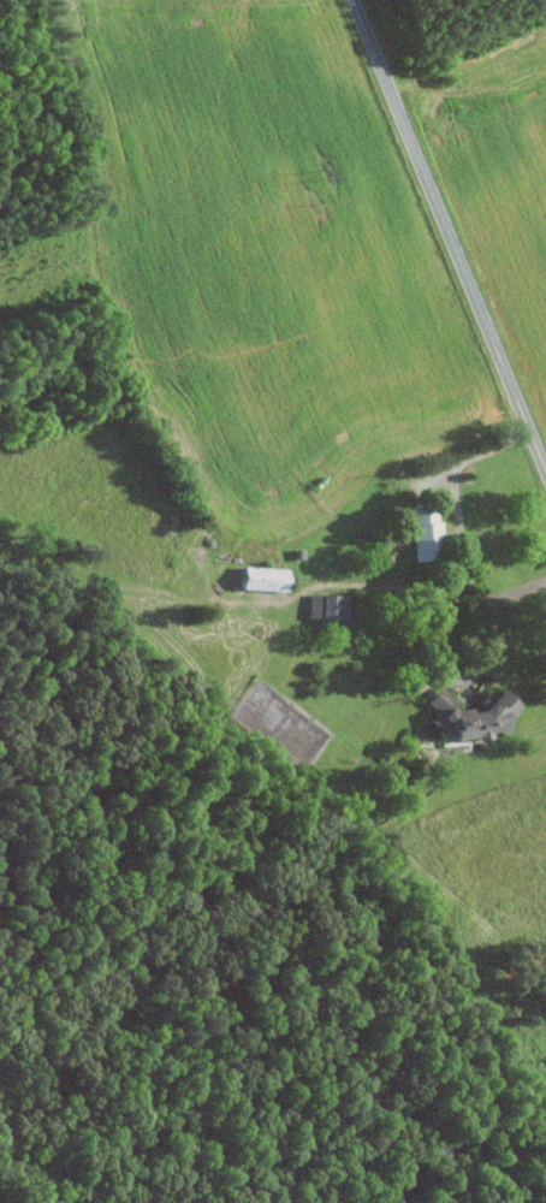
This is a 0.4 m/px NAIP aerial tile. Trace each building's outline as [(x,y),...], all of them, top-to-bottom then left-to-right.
[(439,558),(438,509),(411,510),(412,559),(439,558)] [(286,568),(240,567),(239,589),(285,590),(286,568)] [(308,618),(346,620),(347,595),(309,594),(308,618)] [(497,689),(482,707),(451,709),(458,701),(439,685),(425,702),(436,711),(428,721),(442,733),(450,724),(451,740),(485,739),(489,733),(507,732),(506,718),(516,705),(497,689)]
